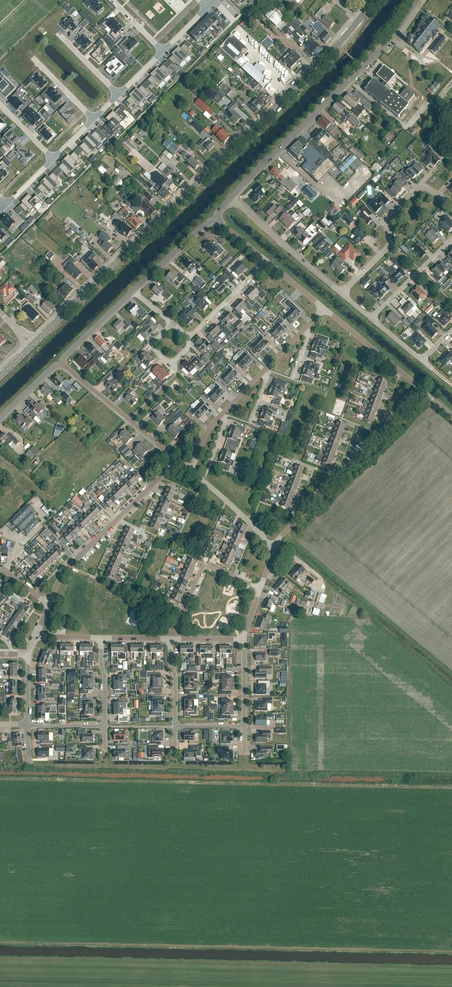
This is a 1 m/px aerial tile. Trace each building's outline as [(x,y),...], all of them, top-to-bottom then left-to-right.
[(84,3),(88,8),(90,6),(98,14),(99,13),(100,14),(103,11),(102,10),(103,9),(100,6),(99,4),(95,1),(92,4),(91,3),(92,2),(90,0),(87,0),(84,3)] [(272,7),(263,16),(275,28),(284,19),(272,7)] [(326,16),(323,13),(318,19),(321,21),(321,22),(330,29),(335,23),(327,16),(326,16)] [(438,40),(430,50),(433,54),(445,39),(441,36),(442,35),(437,32),(440,28),(437,26),(437,25),(437,24),(438,24),(438,23),(437,22),(437,21),(436,21),(436,20),(435,20),(434,20),(433,20),(432,20),(432,21),(431,21),(430,20),(432,17),(428,13),(426,16),(425,15),(421,19),(421,20),(420,22),(419,24),(420,25),(418,27),(419,29),(415,34),(414,34),(414,35),(410,40),(409,41),(409,40),(407,44),(414,50),(415,50),(417,51),(416,51),(417,52),(420,54),(422,51),(423,51),(427,45),(432,39),(434,40),(435,38),(436,39),(438,40)] [(86,14),(83,17),(93,28),(96,25),(86,14)] [(211,15),(206,19),(213,26),(213,27),(218,22),(211,15)] [(61,25),(66,31),(69,28),(73,32),(78,28),(73,24),(75,23),(69,17),(61,25)] [(323,50),(321,49),(317,44),(316,45),(310,38),(309,39),(300,29),(293,22),(287,17),(277,27),(288,38),(289,37),(291,35),(295,37),(294,38),(299,44),(302,41),(302,40),(304,42),(305,41),(306,42),(303,45),(309,51),(307,54),(311,58),(313,56),(315,58),(318,55),(323,50)] [(106,21),(101,27),(105,31),(108,27),(111,30),(118,24),(113,19),(108,23),(106,21)] [(206,19),(202,23),(209,30),(213,26),(206,19)] [(83,29),(88,24),(85,21),(80,26),(83,29)] [(318,34),(314,37),(319,41),(320,40),(325,44),(331,38),(326,33),(327,31),(317,22),(311,28),(315,31),(318,34)] [(202,23),(198,27),(205,34),(204,34),(205,35),(210,30),(209,30),(202,23)] [(113,33),(111,35),(115,40),(120,35),(118,33),(123,29),(118,24),(111,30),(113,33)] [(198,27),(194,31),(201,38),(204,34),(205,34),(198,27)] [(77,41),(77,42),(85,50),(91,44),(92,44),(91,44),(89,41),(90,40),(87,37),(86,38),(83,35),(86,32),(84,29),(78,35),(81,37),(77,41)] [(194,31),(190,35),(197,43),(202,38),(201,38),(194,31)] [(237,59),(247,49),(232,35),(220,48),(235,63),(242,69),(258,84),(264,78),(249,65),(251,63),(242,55),(238,60),(237,59)] [(124,41),(119,46),(125,52),(128,50),(130,52),(138,44),(137,43),(138,43),(135,39),(134,40),(133,39),(127,45),(124,41)] [(268,41),(266,39),(261,43),(268,50),(274,44),(270,39),(268,41)] [(104,44),(101,40),(96,45),(99,48),(97,50),(98,52),(96,54),(95,53),(91,56),(95,60),(99,64),(104,60),(102,58),(109,51),(103,45),(104,44)] [(179,47),(175,51),(185,61),(191,54),(188,51),(190,50),(188,49),(185,45),(181,49),(180,48),(179,47)] [(88,53),(90,55),(96,49),(94,47),(88,53)] [(178,67),(185,61),(175,51),(171,54),(172,55),(173,56),(169,60),(173,64),(174,65),(176,64),(178,67)] [(289,59),(295,66),(301,60),(295,53),(293,51),(289,55),(291,57),(289,59)] [(106,71),(110,76),(114,72),(115,74),(116,76),(124,68),(116,59),(113,62),(113,61),(110,63),(106,66),(108,69),(106,71)] [(289,64),(286,61),(284,59),(280,63),(285,68),(287,66),(289,64)] [(291,70),(295,66),(289,59),(286,61),(289,64),(287,66),(291,70)] [(24,78),(30,73),(27,70),(29,69),(30,69),(32,67),(26,61),(22,65),(20,63),(15,69),(24,78)] [(154,72),(164,81),(170,75),(167,72),(169,71),(167,70),(163,66),(159,70),(159,69),(158,68),(154,72)] [(406,89),(408,87),(395,77),(395,76),(384,67),(376,77),(384,83),(381,86),(384,89),(387,86),(389,88),(396,80),(406,89)] [(157,88),(164,81),(154,72),(150,75),(151,76),(152,77),(148,81),(152,85),(153,86),(154,85),(157,88)] [(32,81),(41,90),(48,83),(39,74),(32,81)] [(2,94),(4,92),(9,96),(16,89),(6,79),(1,84),(0,83),(0,91),(2,94)] [(386,91),(384,89),(381,86),(373,80),(364,91),(381,105),(381,104),(398,118),(408,105),(407,105),(399,98),(391,91),(389,93),(387,91),(387,90),(386,91)] [(254,90),(258,85),(254,81),(250,86),(254,90)] [(222,82),(218,86),(227,95),(231,90),(222,82)] [(133,92),(142,102),(150,95),(146,90),(142,86),(138,90),(137,90),(137,89),(133,92)] [(399,98),(407,105),(414,96),(418,98),(419,96),(408,87),(406,89),(399,98)] [(46,91),(41,96),(45,101),(47,99),(49,102),(58,94),(57,93),(58,93),(55,89),(54,90),(53,89),(48,94),(46,91)] [(221,101),(226,97),(220,91),(213,98),(216,101),(218,98),(221,101)] [(263,94),(259,91),(256,95),(263,102),(263,101),(266,104),(269,100),(267,97),(264,94),(263,94)] [(372,104),(359,91),(354,97),(353,96),(352,97),(349,94),(343,100),(354,109),(352,112),(358,117),(364,110),(358,105),(361,102),(364,105),(363,107),(368,112),(375,105),(374,105),(373,104),(372,103),(372,104)] [(10,104),(13,108),(22,100),(18,96),(20,95),(17,92),(10,100),(12,102),(10,104)] [(142,102),(133,92),(129,96),(130,97),(131,98),(127,101),(130,105),(127,108),(132,113),(142,102)] [(58,94),(49,102),(52,105),(51,106),(55,111),(60,106),(57,103),(62,98),(62,97),(59,94),(58,94)] [(241,107),(244,104),(238,98),(235,101),(241,107)] [(255,113),(264,105),(256,98),(248,106),(249,107),(255,113)] [(205,113),(209,108),(199,99),(195,104),(205,113)] [(22,100),(13,108),(17,112),(19,109),(22,112),(29,104),(27,101),(25,103),(22,100)] [(234,102),(228,108),(226,106),(221,111),(224,113),(225,112),(227,114),(225,115),(235,125),(242,118),(234,111),(238,107),(234,102)] [(341,107),(337,103),(332,109),(339,115),(340,115),(345,120),(349,115),(344,110),(343,109),(343,108),(342,107),(341,107)] [(61,116),(67,121),(70,118),(72,120),(75,117),(73,115),(76,112),(71,107),(67,104),(65,106),(59,112),(62,115),(61,116)] [(28,123),(37,115),(30,108),(24,114),(26,116),(24,118),(28,123)] [(113,112),(110,115),(119,125),(127,117),(119,109),(115,113),(113,112)] [(37,115),(28,123),(33,127),(35,125),(38,127),(43,121),(37,115)] [(110,115),(106,119),(110,124),(107,127),(112,132),(119,125),(110,115)] [(351,116),(347,120),(352,125),(356,120),(351,116)] [(330,134),(336,129),(323,117),(318,123),(330,134)] [(196,123),(192,126),(201,135),(204,131),(196,123)] [(44,124),(39,129),(42,132),(40,134),(48,143),(53,138),(46,131),(49,129),(44,124)] [(212,131),(217,136),(216,136),(224,144),(226,144),(227,143),(227,141),(229,139),(227,137),(228,136),(225,134),(226,133),(223,130),(222,132),(217,126),(212,131)] [(11,131),(2,140),(6,144),(15,135),(11,131)] [(320,131),(313,138),(317,142),(314,144),(318,148),(319,148),(322,144),(324,146),(327,143),(326,142),(328,139),(325,136),(320,131)] [(86,138),(96,148),(102,142),(99,139),(101,138),(95,132),(91,136),(90,135),(86,138)] [(15,135),(6,144),(11,148),(19,140),(15,135)] [(88,156),(96,148),(86,138),(82,142),(84,144),(80,148),(88,156)] [(298,141),(288,151),(297,159),(299,162),(303,158),(307,162),(301,168),(317,184),(335,167),(330,162),(334,159),(334,160),(334,159),(331,156),(332,155),(329,152),(329,153),(327,151),(327,150),(326,149),(326,148),(324,146),(322,144),(319,148),(318,148),(314,144),(311,141),(309,144),(303,138),(302,138),(298,141)] [(173,155),(178,149),(168,139),(163,145),(173,155)] [(213,144),(211,142),(208,139),(205,142),(199,148),(204,153),(207,150),(209,152),(214,147),(212,145),(213,144)] [(128,155),(133,149),(125,142),(120,147),(128,155)] [(187,152),(190,149),(184,143),(181,146),(187,152)] [(23,147),(17,152),(27,162),(34,155),(31,151),(29,153),(23,147)] [(358,160),(361,156),(352,148),(349,151),(358,160)] [(170,160),(173,157),(166,150),(163,154),(170,160)] [(435,166),(440,160),(432,152),(426,157),(422,161),(427,167),(431,162),(435,166)] [(65,159),(75,169),(81,163),(78,160),(79,158),(74,153),(70,157),(69,155),(65,159)] [(195,170),(200,166),(188,154),(184,158),(187,161),(195,170)] [(339,169),(338,170),(342,174),(349,166),(355,172),(363,165),(356,159),(352,155),(343,163),(340,160),(337,164),(336,164),(335,165),(339,169)] [(396,158),(389,165),(392,168),(399,161),(396,158)] [(67,177),(75,169),(65,159),(61,163),(63,164),(59,168),(67,177)] [(104,175),(109,167),(102,162),(96,170),(104,175)] [(415,162),(409,168),(410,169),(411,170),(417,176),(416,176),(417,176),(422,172),(417,168),(419,166),(415,162)] [(167,167),(163,163),(158,169),(164,173),(163,174),(168,177),(170,175),(173,171),(168,166),(167,167)] [(373,169),(378,172),(382,168),(377,164),(373,169)] [(281,175),(275,168),(275,169),(274,169),(273,170),(273,171),(271,172),(274,176),(277,179),(276,180),(280,183),(284,179),(281,175)] [(403,170),(399,173),(405,179),(408,176),(412,180),(416,176),(417,176),(411,170),(410,169),(408,172),(406,170),(404,171),(403,170)] [(151,177),(146,172),(143,175),(148,180),(151,177)] [(160,188),(167,181),(157,172),(151,180),(155,183),(160,188)] [(44,180),(53,190),(60,183),(57,180),(58,179),(53,174),(49,178),(48,176),(44,180)] [(180,186),(185,181),(179,175),(174,179),(180,186)] [(400,192),(404,188),(400,184),(403,181),(397,175),(390,182),(395,187),(400,192)] [(118,189),(124,182),(118,177),(113,184),(118,189)] [(287,183),(284,186),(290,192),(293,190),(293,189),(297,185),(294,183),(295,183),(291,179),(287,183)] [(53,190),(44,180),(40,184),(42,185),(38,189),(43,194),(44,193),(47,196),(53,190)] [(155,183),(154,184),(157,187),(155,189),(159,193),(164,199),(167,196),(167,197),(170,194),(164,188),(163,190),(160,188),(155,183)] [(256,203),(264,195),(260,191),(263,189),(258,184),(253,189),(255,192),(250,197),(256,203)] [(308,186),(303,192),(311,201),(317,195),(308,186)] [(401,193),(400,192),(395,187),(392,189),(390,187),(389,189),(388,189),(386,191),(390,195),(392,193),(396,197),(401,193)] [(154,209),(149,203),(153,199),(148,193),(144,196),(146,198),(139,205),(149,215),(150,215),(151,216),(156,211),(155,209),(154,209)] [(389,202),(382,194),(375,201),(374,200),(369,206),(376,213),(382,208),(379,205),(382,202),(385,206),(389,202)] [(29,195),(25,199),(34,209),(41,202),(36,197),(34,200),(29,195)] [(26,217),(34,209),(25,199),(21,202),(23,204),(18,208),(26,217)] [(294,207),(299,201),(296,199),(291,204),(294,207)] [(275,208),(271,204),(264,212),(270,217),(275,212),(277,215),(282,210),(278,206),(275,208)] [(333,206),(327,212),(331,216),(337,210),(333,206)] [(122,215),(127,220),(127,221),(136,230),(142,224),(133,215),(132,216),(130,214),(130,215),(126,211),(127,210),(125,207),(118,213),(121,216),(122,215)] [(365,207),(361,212),(363,214),(359,218),(367,226),(372,220),(369,217),(372,214),(370,212),(365,207)] [(305,217),(311,212),(308,209),(302,215),(305,217)] [(284,225),(295,214),(292,211),(289,215),(287,213),(279,220),(280,221),(280,222),(282,224),(283,224),(284,225)] [(295,214),(284,225),(285,226),(285,227),(286,228),(287,228),(288,229),(296,222),(294,220),(297,216),(295,214)] [(10,218),(7,215),(2,221),(5,224),(5,225),(10,230),(12,227),(15,230),(22,223),(13,215),(10,218)] [(349,226),(353,222),(347,215),(342,219),(349,226)] [(451,229),(451,222),(447,216),(442,220),(445,223),(440,228),(444,232),(446,230),(449,232),(450,232),(451,232),(451,231),(451,230),(451,229)] [(127,238),(133,231),(125,224),(126,222),(121,218),(114,226),(119,230),(117,231),(123,236),(124,235),(127,238)] [(324,230),(327,227),(322,222),(319,225),(324,230)] [(298,239),(305,232),(302,229),(304,227),(301,223),(296,227),(299,230),(294,234),(298,239)] [(434,244),(439,238),(436,235),(439,232),(433,226),(431,228),(432,230),(426,236),(434,244)] [(361,243),(366,237),(359,229),(353,235),(355,237),(352,240),(357,245),(360,242),(361,243)] [(305,232),(298,239),(303,244),(308,239),(310,241),(316,235),(312,232),(309,235),(305,232)] [(108,253),(113,248),(108,243),(111,240),(104,233),(99,238),(105,244),(102,247),(108,253)] [(326,244),(324,241),(326,239),(321,235),(317,239),(319,241),(314,247),(318,252),(320,250),(323,253),(330,246),(327,243),(326,244)] [(81,248),(85,243),(80,239),(76,243),(81,248)] [(219,257),(225,252),(218,244),(215,247),(210,242),(206,246),(205,246),(205,247),(204,248),(212,257),(213,257),(215,259),(216,259),(219,257)] [(421,259),(426,254),(422,250),(424,247),(419,242),(414,247),(416,249),(414,252),(421,259)] [(353,261),(359,255),(349,245),(339,255),(345,260),(349,256),(353,261)] [(336,255),(339,252),(334,246),(331,249),(336,255)] [(403,246),(400,248),(409,257),(411,255),(403,246)] [(50,260),(55,256),(50,252),(46,256),(50,260)] [(99,266),(92,260),(96,257),(91,252),(83,260),(81,262),(86,267),(88,265),(94,271),(99,266)] [(340,265),(342,263),(344,264),(336,256),(334,258),(336,260),(334,262),(334,263),(332,265),(332,266),(332,267),(333,269),(334,269),(335,268),(341,274),(345,270),(340,265)] [(82,274),(73,265),(76,262),(72,257),(67,262),(70,266),(65,270),(69,274),(70,273),(72,275),(71,276),(76,280),(82,274)] [(396,266),(399,263),(393,258),(391,261),(396,266)] [(191,262),(187,259),(182,264),(188,270),(188,269),(191,272),(195,268),(198,271),(201,268),(196,262),(195,262),(193,260),(191,262)] [(238,276),(246,269),(240,262),(232,270),(238,276)] [(443,274),(447,271),(449,273),(451,270),(451,268),(448,265),(446,267),(442,263),(437,267),(443,273),(443,274)] [(390,270),(400,280),(405,275),(399,269),(397,271),(393,267),(390,270)] [(437,267),(436,267),(432,271),(436,275),(433,278),(438,283),(442,279),(440,276),(443,274),(443,273),(437,267)] [(224,273),(225,274),(229,278),(229,279),(232,276),(227,270),(224,273)] [(384,278),(387,275),(381,270),(379,273),(384,278)] [(395,284),(400,280),(390,270),(388,272),(392,276),(389,278),(395,284)] [(170,273),(166,277),(169,281),(170,280),(173,283),(177,288),(180,285),(180,284),(184,279),(180,275),(177,278),(172,272),(171,274),(170,273)] [(223,284),(229,278),(225,274),(217,282),(219,285),(214,290),(219,295),(227,288),(223,284)] [(199,277),(194,282),(202,289),(206,285),(199,277)] [(378,287),(385,294),(390,290),(384,284),(387,282),(382,277),(377,281),(381,285),(378,287)] [(60,289),(68,296),(73,291),(70,289),(73,286),(65,278),(61,283),(63,286),(60,289)] [(5,285),(0,290),(0,292),(3,295),(5,293),(9,296),(15,290),(10,285),(8,287),(5,285)] [(68,296),(60,289),(60,290),(56,286),(52,291),(64,301),(68,296)] [(158,286),(153,291),(159,297),(162,294),(165,298),(168,295),(170,298),(173,296),(170,293),(166,289),(163,291),(158,286)] [(196,287),(192,291),(196,295),(201,290),(197,286),(196,287)] [(381,299),(385,294),(378,287),(376,290),(372,286),(367,291),(372,296),(375,293),(381,299)] [(422,300),(426,296),(417,286),(414,289),(415,290),(411,295),(418,302),(421,299),(422,300)] [(249,291),(255,297),(258,295),(262,299),(266,295),(258,287),(258,288),(260,289),(257,291),(253,287),(249,291)] [(251,301),(255,297),(249,291),(245,295),(251,301)] [(203,311),(209,305),(203,300),(206,297),(201,292),(197,297),(199,299),(195,303),(203,311)] [(33,304),(36,301),(30,295),(27,298),(33,304)] [(49,315),(55,309),(47,301),(44,299),(41,301),(44,304),(41,307),(49,315)] [(236,303),(243,310),(246,306),(251,311),(253,308),(247,302),(245,304),(240,299),(236,303)] [(287,311),(296,320),(300,315),(295,311),(297,308),(288,299),(283,304),(289,309),(287,311)] [(416,305),(410,299),(407,301),(408,302),(406,303),(403,300),(400,303),(402,306),(400,308),(409,317),(414,312),(412,310),(416,305)] [(33,322),(39,315),(30,306),(31,305),(28,302),(23,308),(25,310),(23,312),(33,322)] [(240,312),(243,310),(236,303),(232,307),(236,312),(234,314),(233,313),(240,321),(243,318),(241,317),(243,315),(240,312)] [(259,312),(262,309),(257,303),(253,307),(259,312)] [(140,311),(134,305),(128,311),(133,316),(137,312),(141,316),(142,314),(143,315),(147,313),(143,309),(140,311)] [(196,312),(191,307),(186,312),(185,312),(180,318),(188,326),(193,320),(191,318),(196,312)] [(444,326),(450,320),(446,316),(448,314),(444,309),(438,315),(435,318),(435,319),(437,320),(438,320),(444,326)] [(291,324),(296,320),(287,311),(283,315),(281,314),(279,316),(284,322),(286,319),(291,324)] [(223,316),(230,323),(234,319),(227,312),(223,316)] [(395,326),(401,321),(393,312),(387,318),(395,326)] [(226,327),(230,323),(223,316),(219,320),(226,327)] [(432,338),(438,333),(435,330),(435,329),(432,326),(435,323),(429,317),(424,322),(427,325),(423,329),(432,338)] [(408,328),(411,325),(405,319),(402,322),(408,328)] [(145,340),(147,338),(153,332),(152,331),(157,327),(150,320),(148,322),(145,326),(146,328),(140,334),(145,340)] [(273,328),(280,336),(284,331),(280,327),(282,324),(277,320),(273,324),(275,326),(273,328)] [(124,326),(120,321),(114,327),(118,332),(123,328),(126,331),(131,326),(126,322),(124,324),(125,325),(124,326)] [(239,331),(244,325),(240,321),(234,327),(239,331)] [(415,333),(419,329),(413,323),(409,327),(415,333)] [(232,338),(224,330),(222,332),(214,325),(210,328),(219,337),(223,333),(230,341),(232,338)] [(224,330),(232,338),(239,332),(236,330),(233,333),(227,327),(224,330)] [(215,341),(219,337),(210,328),(206,332),(215,341)] [(276,340),(280,336),(273,328),(270,331),(268,329),(264,333),(269,337),(271,335),(276,340)] [(255,342),(263,349),(267,345),(262,340),(264,338),(259,333),(257,336),(259,338),(255,342)] [(420,348),(426,342),(417,333),(411,339),(420,348)] [(103,341),(99,337),(95,341),(98,344),(102,348),(106,353),(110,349),(112,350),(114,348),(115,349),(115,348),(111,345),(109,348),(108,347),(108,346),(103,341)] [(312,346),(322,350),(323,346),(326,347),(329,339),(323,337),(321,342),(315,340),(313,343),(312,346)] [(197,341),(206,350),(210,346),(204,339),(202,341),(200,339),(197,341)] [(119,351),(123,346),(117,341),(113,345),(119,351)] [(202,354),(206,350),(197,341),(195,344),(197,346),(196,347),(202,354)] [(263,349),(255,342),(253,344),(250,341),(246,345),(252,351),(254,349),(258,354),(263,349)] [(216,342),(213,344),(219,351),(222,348),(216,342)] [(91,344),(86,348),(92,354),(91,354),(94,357),(95,357),(98,360),(102,356),(99,353),(98,353),(95,351),(96,350),(91,344)] [(211,347),(217,353),(219,351),(213,344),(211,347)] [(320,355),(322,350),(312,346),(311,349),(310,352),(317,354),(315,357),(321,359),(322,356),(320,355)] [(240,358),(247,365),(252,361),(247,356),(249,354),(244,349),(242,352),(244,354),(240,358)] [(451,350),(448,353),(447,352),(442,357),(441,355),(437,358),(445,366),(450,360),(451,362),(451,350)] [(143,363),(150,356),(146,352),(141,356),(139,354),(140,354),(140,353),(134,359),(139,363),(141,361),(143,363)] [(215,364),(222,358),(217,353),(211,360),(215,364)] [(88,362),(82,356),(76,362),(83,370),(88,366),(90,369),(97,363),(92,358),(88,362)] [(150,356),(143,363),(147,368),(144,370),(146,373),(153,366),(152,366),(152,367),(150,365),(154,361),(150,356)] [(204,366),(195,358),(189,364),(186,361),(182,366),(189,373),(197,365),(201,369),(204,366)] [(243,369),(247,365),(240,358),(236,362),(234,360),(232,362),(236,367),(238,365),(243,369)] [(303,369),(313,373),(315,367),(319,369),(320,365),(313,363),(312,366),(306,364),(305,366),(304,366),(303,369)] [(224,373),(232,381),(236,376),(231,372),(233,370),(229,365),(226,367),(228,369),(224,373)] [(156,378),(164,371),(159,366),(152,373),(156,378)] [(312,376),(313,373),(303,369),(302,372),(303,372),(302,375),(308,378),(307,381),(313,383),(314,378),(315,377),(312,376)] [(164,371),(156,378),(161,383),(158,386),(160,388),(166,383),(164,381),(169,375),(164,371)] [(143,382),(150,375),(148,372),(141,379),(143,382)] [(228,385),(232,381),(224,373),(221,378),(219,376),(216,378),(221,383),(223,380),(228,385)] [(112,394),(118,389),(111,382),(114,379),(111,377),(107,381),(109,383),(106,387),(112,394)] [(63,383),(59,378),(54,382),(59,388),(62,385),(66,389),(70,386),(66,381),(63,383)] [(371,382),(385,387),(387,382),(379,379),(378,382),(372,380),(371,382)] [(383,392),(385,387),(371,382),(371,384),(376,386),(375,389),(383,392)] [(77,383),(73,387),(77,392),(81,388),(77,383)] [(211,391),(219,399),(223,394),(218,390),(220,387),(216,383),(213,385),(215,387),(211,391)] [(270,390),(280,394),(282,388),(284,389),(285,388),(286,386),(280,384),(278,387),(272,384),(271,387),(270,390)] [(48,389),(46,387),(44,389),(43,389),(42,390),(41,391),(47,398),(50,395),(58,404),(61,401),(48,388),(48,389)] [(382,397),(383,392),(375,389),(374,392),(369,390),(368,392),(382,397)] [(132,407),(137,402),(130,395),(133,392),(131,390),(127,394),(129,396),(125,399),(132,407)] [(279,397),(280,394),(270,390),(268,393),(269,393),(268,396),(274,398),(272,404),(279,407),(282,398),(279,397)] [(215,403),(219,399),(211,391),(207,395),(205,394),(203,396),(208,400),(210,398),(215,403)] [(382,397),(368,392),(367,394),(373,396),(372,399),(380,402),(382,397)] [(67,401),(70,397),(66,393),(62,397),(67,401)] [(196,407),(204,415),(208,410),(203,406),(205,404),(200,399),(198,401),(200,403),(196,407)] [(378,407),(380,402),(372,399),(371,402),(365,400),(364,402),(378,407)] [(36,406),(32,402),(28,406),(33,412),(35,410),(39,415),(44,410),(38,404),(36,406)] [(376,412),(378,407),(364,402),(363,404),(365,405),(369,407),(368,409),(376,412)] [(155,422),(162,416),(160,414),(164,410),(159,405),(154,411),(156,413),(151,418),(155,422)] [(199,419),(204,415),(196,407),(194,410),(192,408),(188,412),(193,416),(195,414),(199,419)] [(261,413),(271,417),(272,414),(276,416),(278,410),(271,407),(270,410),(263,408),(262,411),(261,413)] [(374,417),(376,412),(368,409),(367,412),(361,410),(360,412),(374,417)] [(40,421),(36,417),(37,416),(33,411),(29,415),(34,420),(34,419),(38,423),(40,421)] [(169,423),(174,419),(173,419),(177,415),(173,411),(170,414),(171,415),(169,417),(166,420),(169,423)] [(173,419),(174,419),(176,422),(184,414),(181,411),(177,415),(173,419)] [(365,417),(364,420),(372,423),(374,417),(360,412),(359,415),(365,417)] [(270,420),(271,417),(261,413),(260,416),(259,419),(265,422),(264,425),(271,428),(274,422),(270,420)] [(26,420),(20,415),(15,420),(22,428),(26,425),(28,427),(33,423),(28,418),(26,420)] [(164,417),(162,416),(155,422),(159,426),(166,420),(169,417),(167,415),(164,417)] [(286,434),(290,425),(282,422),(279,431),(280,432),(281,433),(286,434)] [(345,425),(338,422),(336,425),(331,423),(330,425),(344,430),(346,425),(345,425)] [(171,435),(178,428),(174,424),(167,431),(171,435)] [(342,435),(344,430),(330,425),(329,428),(335,430),(334,432),(342,435)] [(229,432),(239,436),(240,433),(244,434),(246,429),(239,426),(238,429),(231,427),(230,430),(230,429),(229,432)] [(178,428),(171,435),(175,439),(181,434),(184,437),(189,431),(186,428),(184,430),(182,427),(180,430),(178,428)] [(122,441),(129,434),(125,430),(118,437),(119,437),(116,440),(119,444),(122,441)] [(238,439),(239,436),(229,432),(228,435),(228,436),(227,438),(233,441),(232,444),(239,447),(242,440),(238,439)] [(340,440),(342,435),(334,432),(333,435),(327,433),(326,435),(340,440)] [(114,433),(109,439),(113,442),(118,437),(114,433)] [(4,434),(0,438),(0,440),(3,443),(5,441),(9,445),(13,442),(17,446),(19,443),(11,434),(7,438),(4,434)] [(129,434),(122,441),(126,445),(133,438),(129,434)] [(338,446),(340,440),(326,435),(325,438),(331,440),(330,443),(338,446)] [(135,449),(132,451),(134,453),(133,454),(135,457),(139,453),(146,447),(142,443),(135,449)] [(336,451),(338,446),(330,443),(329,445),(323,443),(322,446),(336,451)] [(34,446),(30,451),(37,456),(40,452),(34,446)] [(125,446),(119,452),(122,455),(129,449),(125,446)] [(334,456),(336,451),(322,446),(322,448),(327,450),(326,453),(334,456)] [(139,453),(135,457),(139,460),(139,461),(142,464),(148,458),(145,455),(148,452),(150,451),(146,447),(139,453)] [(129,449),(122,455),(125,458),(126,458),(132,452),(131,452),(129,449)] [(236,455),(235,455),(236,452),(230,449),(229,453),(223,450),(222,453),(221,453),(220,456),(234,461),(236,455)] [(333,461),(334,456),(326,453),(325,455),(320,453),(319,456),(333,461)] [(234,461),(220,456),(219,459),(218,462),(225,464),(224,467),(230,470),(231,466),(233,467),(235,461),(234,461)] [(331,466),(333,461),(319,456),(318,458),(324,460),(322,463),(331,466)] [(289,466),(288,469),(302,474),(304,468),(296,465),(295,468),(289,466)] [(300,479),(302,474),(288,469),(287,471),(293,473),(292,476),(300,479)] [(129,470),(127,471),(137,482),(141,478),(135,472),(133,474),(129,470)] [(127,471),(125,473),(130,477),(127,479),(133,486),(137,482),(127,471)] [(115,483),(119,479),(118,477),(115,474),(113,477),(112,477),(111,478),(115,483)] [(298,484),(300,479),(292,476),(291,479),(285,476),(285,479),(298,484)] [(121,477),(119,479),(130,489),(133,486),(127,479),(125,481),(121,477)] [(119,479),(115,483),(120,487),(126,493),(130,489),(119,479)] [(297,489),(298,484),(285,479),(284,481),(289,483),(288,486),(297,489)] [(115,483),(112,486),(122,497),(126,493),(120,487),(115,483)] [(111,490),(109,492),(112,494),(118,501),(122,497),(112,486),(110,488),(111,490)] [(295,494),(297,489),(288,486),(287,489),(282,487),(281,489),(295,494)] [(166,493),(174,497),(179,499),(180,497),(175,494),(176,492),(168,488),(166,493)] [(293,499),(295,494),(281,489),(280,491),(286,493),(285,496),(293,499)] [(106,492),(104,494),(114,504),(118,501),(112,494),(110,496),(106,493),(106,492)] [(171,502),(173,499),(178,501),(179,499),(174,497),(166,493),(163,498),(171,502)] [(192,501),(195,495),(189,493),(187,499),(192,501)] [(104,494),(102,495),(106,500),(104,502),(110,508),(114,504),(104,494)] [(291,504),(293,499),(285,496),(284,499),(278,497),(277,499),(291,504)] [(161,503),(169,507),(175,509),(176,507),(170,504),(171,502),(163,498),(161,503)] [(289,509),(291,504),(277,499),(276,501),(282,503),(281,506),(289,509)] [(159,508),(167,512),(168,509),(174,511),(175,509),(169,507),(161,503),(159,508)] [(46,515),(47,514),(50,517),(54,513),(49,508),(48,508),(45,505),(40,509),(46,515)] [(86,506),(97,517),(101,513),(95,507),(92,509),(88,505),(86,506)] [(12,521),(9,523),(13,528),(16,525),(16,526),(21,531),(23,530),(28,535),(40,524),(35,519),(37,517),(31,512),(32,511),(27,506),(23,510),(12,521)] [(85,508),(89,513),(87,515),(93,521),(97,517),(86,506),(85,508)] [(157,513),(165,517),(170,519),(172,517),(166,514),(167,512),(159,508),(157,513)] [(80,512),(79,514),(89,525),(93,521),(87,515),(85,517),(80,512)] [(163,522),(164,519),(170,521),(170,519),(165,517),(157,513),(155,518),(163,522)] [(77,516),(75,518),(79,522),(85,528),(89,525),(79,514),(77,516)] [(153,523),(160,527),(160,526),(166,529),(167,527),(161,524),(163,522),(155,518),(153,523)] [(73,520),(71,522),(81,532),(85,528),(79,522),(77,524),(73,520)] [(71,525),(68,527),(71,530),(77,536),(81,532),(71,522),(69,523),(71,525)] [(150,528),(158,532),(159,529),(165,531),(166,529),(160,527),(153,523),(150,528)] [(237,529),(245,533),(247,528),(239,524),(238,527),(233,524),(232,527),(237,529)] [(55,535),(59,532),(53,525),(49,529),(55,535)] [(65,527),(63,529),(73,540),(77,536),(71,530),(69,532),(65,527)] [(243,538),(245,533),(237,529),(232,527),(231,529),(236,531),(235,534),(243,538)] [(133,536),(138,539),(139,536),(134,534),(135,531),(127,528),(125,533),(133,536)] [(46,539),(52,534),(47,529),(40,536),(42,538),(44,537),(46,539)] [(63,529),(61,531),(64,534),(62,536),(63,537),(69,544),(73,540),(63,529)] [(137,541),(138,539),(133,536),(125,533),(123,538),(131,541),(132,538),(137,541)] [(241,543),(243,538),(235,534),(234,537),(228,534),(227,537),(233,539),(241,543)] [(239,548),(241,543),(233,539),(227,537),(226,539),(232,541),(231,544),(239,548)] [(129,544),(131,541),(123,538),(121,542),(128,546),(134,548),(135,546),(129,544)] [(121,542),(118,547),(126,551),(127,548),(133,551),(138,553),(138,554),(144,556),(145,554),(138,550),(137,550),(134,549),(134,548),(128,546),(121,542)] [(52,544),(50,546),(60,557),(64,553),(58,547),(55,543),(55,544),(53,546),(52,544)] [(236,552),(239,548),(231,544),(230,547),(224,544),(223,546),(229,549),(236,552)] [(56,560),(60,557),(50,546),(48,548),(52,552),(50,554),(56,560)] [(226,554),(234,557),(236,552),(229,549),(223,546),(222,549),(228,551),(226,554)] [(1,552),(1,558),(8,558),(8,552),(9,552),(10,547),(7,547),(7,549),(3,548),(2,552),(1,552)] [(125,554),(126,551),(118,547),(116,552),(124,556),(130,558),(131,556),(125,554)] [(56,560),(50,554),(48,556),(44,552),(42,554),(52,564),(56,560)] [(129,561),(130,558),(124,556),(116,552),(114,557),(122,561),(123,558),(129,561)] [(52,564),(42,554),(38,557),(43,562),(49,568),(52,564)] [(232,562),(234,557),(226,554),(225,557),(220,554),(219,556),(224,559),(232,562)] [(230,568),(232,562),(224,559),(219,556),(218,559),(223,561),(222,564),(230,568)] [(114,557),(112,562),(120,566),(125,568),(129,570),(130,568),(126,566),(121,564),(122,561),(114,557)] [(187,565),(194,568),(197,563),(189,559),(188,562),(182,560),(181,562),(187,565)] [(49,568),(43,562),(40,564),(36,560),(34,561),(45,572),(49,568)] [(41,576),(35,569),(33,571),(28,567),(29,566),(24,561),(22,564),(27,569),(37,579),(41,576)] [(41,576),(45,572),(34,561),(33,563),(37,567),(35,569),(41,576)] [(112,562),(110,567),(117,571),(119,568),(124,570),(125,568),(120,566),(112,562)] [(192,573),(194,568),(187,565),(181,562),(180,564),(186,567),(184,570),(192,573)] [(307,578),(307,577),(305,576),(303,574),(305,570),(299,565),(294,570),(305,580),(305,579),(307,578)] [(116,573),(117,571),(110,567),(107,572),(115,576),(121,578),(122,576),(116,573)] [(33,583),(37,579),(27,569),(25,570),(29,575),(27,577),(33,583)] [(190,578),(192,573),(184,570),(183,572),(178,570),(177,572),(182,574),(182,575),(190,578)] [(305,580),(294,570),(289,576),(296,581),(299,578),(302,580),(301,580),(306,584),(308,582),(305,580)] [(105,577),(108,578),(106,581),(113,584),(115,581),(113,580),(114,578),(120,580),(121,578),(115,576),(107,572),(105,577)] [(188,583),(190,578),(182,575),(182,574),(177,572),(176,574),(181,577),(180,580),(188,583)] [(188,583),(180,580),(179,582),(174,580),(170,578),(169,580),(173,582),(178,584),(178,585),(186,588),(188,583)] [(278,583),(289,593),(291,591),(289,589),(286,587),(289,584),(282,578),(278,583)] [(184,593),(186,588),(178,585),(178,584),(173,582),(172,584),(177,587),(176,589),(184,593)] [(288,595),(289,593),(278,583),(273,589),(280,595),(283,591),(285,593),(288,595)] [(184,593),(176,589),(175,592),(169,589),(168,592),(174,594),(182,598),(184,593)] [(17,598),(18,599),(22,595),(16,591),(14,593),(13,592),(10,597),(15,600),(17,598)] [(179,603),(182,598),(174,594),(168,592),(167,594),(173,597),(171,600),(179,603)] [(326,595),(321,594),(317,608),(322,609),(326,595)] [(270,598),(269,601),(266,600),(263,609),(274,612),(276,606),(274,606),(276,600),(270,598)] [(18,606),(18,608),(26,613),(29,608),(24,604),(22,608),(19,606),(18,606)] [(22,619),(26,613),(18,608),(17,609),(16,609),(16,610),(19,612),(17,615),(22,619)] [(311,614),(318,616),(320,610),(313,608),(311,614)] [(19,624),(22,619),(17,615),(15,618),(15,617),(13,620),(19,624)] [(269,624),(271,618),(264,615),(263,619),(261,618),(260,621),(259,620),(256,628),(264,631),(267,624),(269,624)] [(15,629),(19,624),(13,620),(12,622),(10,625),(15,629)] [(12,634),(15,629),(10,625),(8,628),(5,626),(4,627),(3,628),(6,630),(12,634)] [(12,634),(6,630),(5,632),(3,635),(8,639),(12,634)] [(266,646),(266,636),(256,636),(256,642),(256,647),(261,647),(261,646),(266,646)] [(124,646),(118,646),(118,653),(118,656),(118,660),(125,660),(126,654),(124,654),(124,646)] [(41,658),(48,660),(51,655),(52,655),(53,652),(47,650),(46,653),(44,652),(41,658)] [(67,667),(67,669),(71,669),(76,669),(76,663),(71,663),(71,662),(70,662),(70,656),(67,656),(66,667),(67,667)] [(48,661),(48,660),(41,658),(39,664),(46,666),(47,664),(50,665),(51,662),(48,661)] [(259,667),(259,671),(256,671),(256,679),(266,679),(271,678),(271,674),(271,667),(263,667),(259,667)] [(153,683),(164,683),(164,681),(163,680),(163,678),(156,678),(156,674),(148,674),(148,678),(151,678),(151,680),(153,680),(153,683)] [(185,683),(194,683),(194,680),(197,680),(197,674),(190,674),(190,677),(185,677),(185,683)] [(93,681),(93,679),(86,679),(86,675),(80,675),(80,681),(84,681),(84,685),(94,684),(94,682),(93,681)] [(120,679),(114,679),(114,685),(123,685),(123,681),(126,681),(126,675),(124,675),(120,675),(120,679)] [(222,680),(222,684),(234,684),(234,680),(233,680),(233,678),(227,678),(227,675),(217,675),(217,680),(222,680)] [(270,689),(270,681),(263,681),(263,685),(256,685),(256,695),(266,695),(266,689),(270,689)] [(164,685),(164,683),(153,683),(153,686),(151,686),(151,689),(150,689),(150,693),(156,693),(156,689),(163,689),(163,686),(164,685)] [(194,687),(194,683),(185,683),(185,689),(190,689),(190,692),(197,692),(197,687),(194,687)] [(94,684),(84,685),(84,688),(80,688),(80,694),(86,694),(86,691),(93,690),(93,688),(94,687),(94,684)] [(234,688),(234,684),(222,684),(222,689),(219,689),(219,695),(227,695),(227,691),(233,691),(233,688),(234,688)] [(123,688),(123,685),(114,685),(114,691),(120,691),(120,694),(126,694),(126,688),(123,688)] [(163,706),(164,699),(158,699),(158,696),(148,696),(148,702),(153,702),(153,706),(163,706)] [(185,706),(194,706),(194,700),(196,700),(196,696),(190,696),(190,700),(185,700),(185,706)] [(222,709),(233,709),(233,702),(227,702),(227,698),(219,698),(219,705),(222,705),(222,709)] [(256,702),(256,706),(257,706),(257,711),(268,711),(268,704),(272,704),(272,699),(264,699),(264,702),(256,702)] [(85,710),(93,710),(93,704),(87,704),(87,700),(80,700),(80,706),(80,710),(85,710)] [(114,704),(113,704),(113,710),(126,710),(126,704),(128,704),(128,700),(120,700),(120,704),(114,704)] [(163,713),(163,706),(153,706),(153,710),(151,710),(151,716),(158,716),(158,713),(163,713)] [(197,706),(194,706),(185,706),(185,712),(190,712),(190,715),(197,715),(197,706)] [(233,709),(222,709),(222,713),(219,713),(219,719),(227,719),(227,716),(233,716),(233,709)] [(81,719),(87,719),(87,716),(93,716),(93,710),(85,710),(85,713),(81,713),(81,719)] [(114,715),(114,716),(120,716),(120,722),(128,722),(128,715),(126,715),(126,713),(126,710),(113,710),(113,715),(114,715)] [(267,726),(267,721),(273,721),(273,716),(266,716),(266,718),(256,718),(256,725),(262,725),(262,726),(267,726)] [(93,743),(93,735),(86,734),(86,730),(78,730),(78,737),(82,737),(82,742),(93,743)] [(150,744),(156,744),(156,741),(163,741),(163,736),(163,731),(158,731),(158,732),(153,732),(153,741),(150,741),(150,744)] [(185,741),(191,741),(191,744),(198,744),(198,738),(195,738),(195,734),(195,732),(191,732),(191,734),(185,734),(185,741)] [(256,743),(267,743),(267,739),(271,739),(271,732),(262,732),(262,735),(256,735),(256,743)] [(49,741),(49,733),(38,733),(38,741),(46,741),(46,744),(52,744),(52,741),(49,741)] [(128,744),(128,740),(125,740),(125,733),(114,733),(114,741),(122,741),(122,744),(128,744)] [(220,739),(220,744),(226,744),(226,741),(233,741),(233,735),(224,735),(224,734),(220,734),(220,739)] [(12,742),(21,741),(20,735),(14,736),(14,739),(12,739),(12,741),(10,741),(11,744),(13,744),(12,742)] [(52,749),(52,746),(46,746),(46,749),(38,749),(38,757),(49,757),(49,749),(52,749)] [(93,759),(93,749),(86,749),(86,746),(79,746),(79,749),(83,749),(83,759),(93,759)] [(114,750),(114,758),(125,758),(129,758),(129,750),(129,746),(122,746),(122,750),(114,750)] [(202,750),(202,746),(194,746),(194,750),(185,750),(185,754),(184,755),(184,756),(185,757),(185,758),(197,758),(197,750),(202,750)] [(156,750),(156,747),(148,747),(148,758),(152,758),(162,758),(162,753),(163,753),(163,750),(156,750)] [(229,751),(229,748),(217,748),(217,754),(221,754),(221,759),(233,759),(233,751),(229,751)] [(256,759),(267,759),(267,754),(273,754),(273,748),(260,748),(260,751),(256,751),(256,759)]
